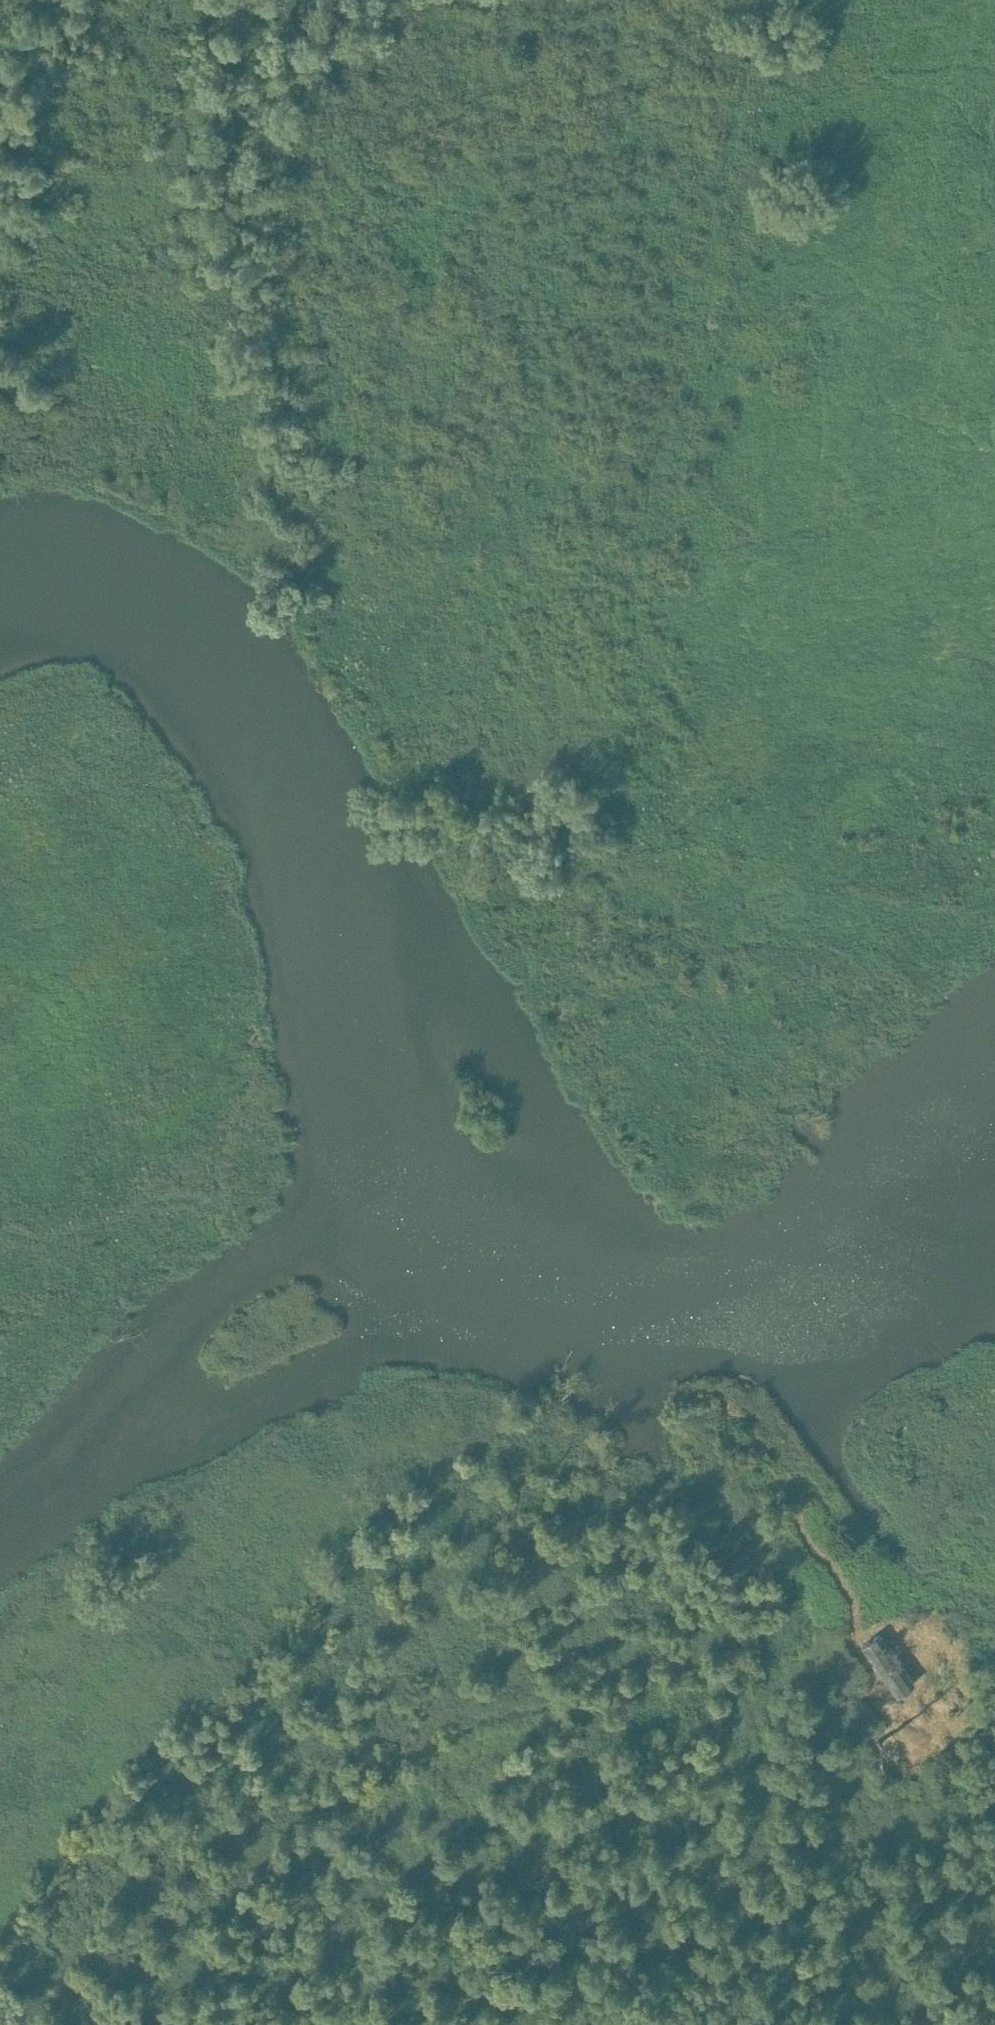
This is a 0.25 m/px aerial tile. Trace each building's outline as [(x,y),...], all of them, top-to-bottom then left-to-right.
[(879,1630),(861,1643),(896,1692),(914,1678),(895,1651),(901,1647),(893,1636),(887,1641),(879,1630)]
